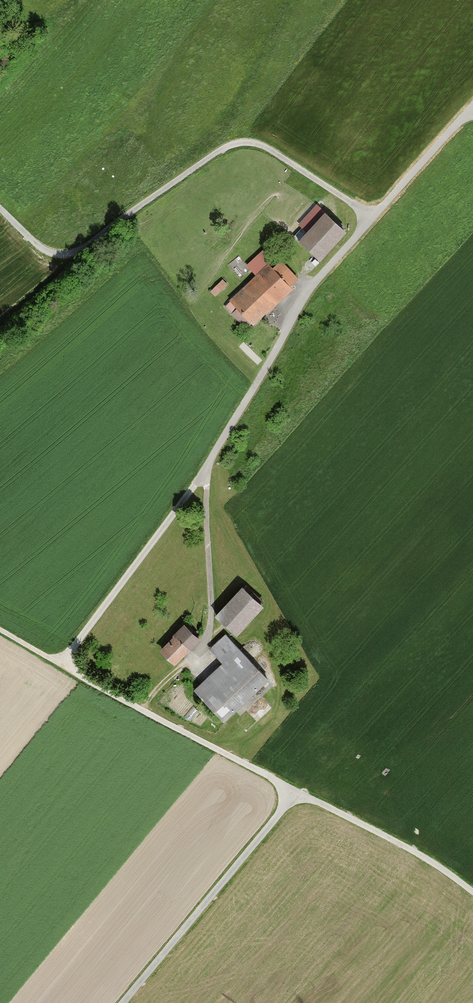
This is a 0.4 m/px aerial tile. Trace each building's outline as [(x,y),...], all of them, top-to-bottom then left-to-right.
[(320,208),(293,235),(315,256),(342,229),(320,208)] [(255,273),(228,299),(250,322),(299,276),(266,242),(245,263),(255,273)] [(217,294),(228,282),(223,277),(211,289),(217,294)] [(239,584),(212,614),(233,633),(260,604),(239,584)] [(181,623),(158,647),(173,662),(196,637),(181,623)] [(224,632),(208,646),(222,661),(190,688),(220,723),(267,682),(224,632)]
